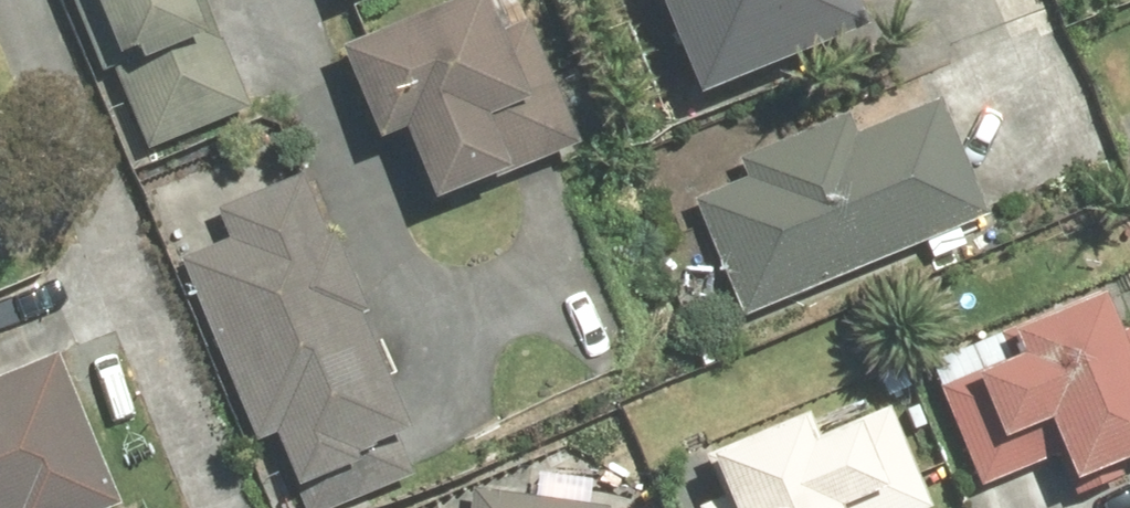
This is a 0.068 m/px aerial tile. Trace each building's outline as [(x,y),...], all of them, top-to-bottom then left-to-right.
[(128,156),(241,109),(195,0),(63,0),(128,156)] [(328,52),(394,218),(569,149),(510,0),(461,0),(328,52)] [(676,100),(848,36),(834,0),(638,0),(676,100)] [(739,183),(684,205),(731,319),(975,220),(928,106),(850,137),(841,116),(730,162),(739,183)] [(290,178),(163,224),(268,507),(337,507),(402,484),(290,178)] [(928,386),(971,491),(1043,462),(1054,489),(1129,458),(1129,310),(1127,304),(1097,316),(1089,298),(997,336),(1005,354),(928,386)] [(0,376),(0,507),(109,507),(46,357),(0,376)] [(689,463),(708,507),(922,507),(882,411),(813,439),(804,415),(689,463)] [(467,491),(464,507),(586,507),(467,491)]
